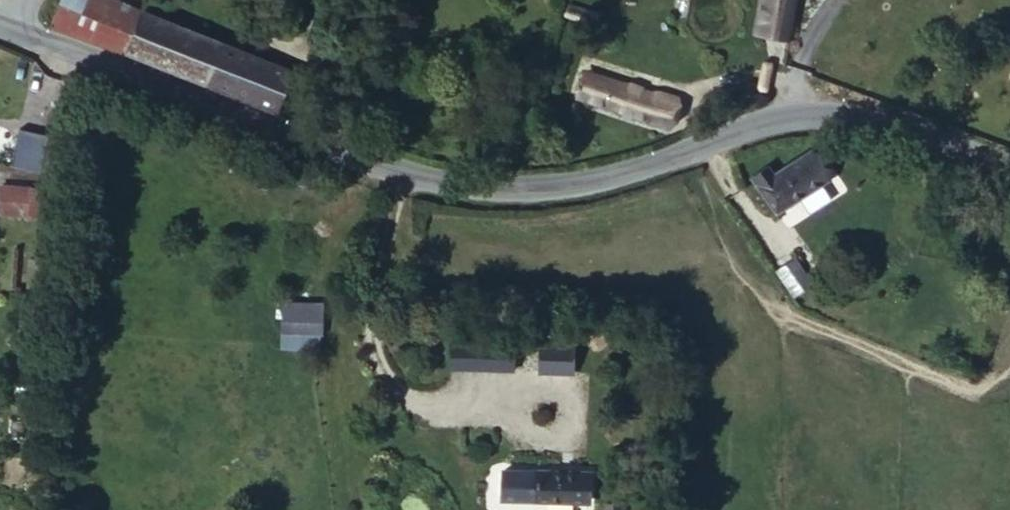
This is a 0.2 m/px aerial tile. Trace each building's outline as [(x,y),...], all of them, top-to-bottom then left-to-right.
[(54,22),(126,52),(127,48),(142,7),(124,0),(64,0),(54,22)] [(796,0),(757,0),(755,34),(793,37),(796,0)] [(142,7),(127,48),(279,109),(296,68),(142,7)] [(676,98),(586,69),(577,95),(668,123),(676,98)] [(16,130),(12,167),(42,170),(47,133),(16,130)] [(770,213),(823,181),(803,150),(765,172),(759,164),(744,174),(770,213)] [(14,220),(15,189),(0,188),(0,218),(14,220)] [(791,296),(813,284),(797,255),(775,267),(791,296)] [(273,299),(272,316),(314,319),(315,300),(273,299)] [(314,319),(272,316),(271,329),(314,330),(314,319)] [(459,326),(459,341),(506,344),(506,328),(459,326)] [(506,344),(459,341),(443,340),(443,366),(506,369),(506,344)] [(538,357),(538,373),(575,374),(575,357),(538,357)] [(493,500),(577,502),(580,472),(494,468),(493,500)]
